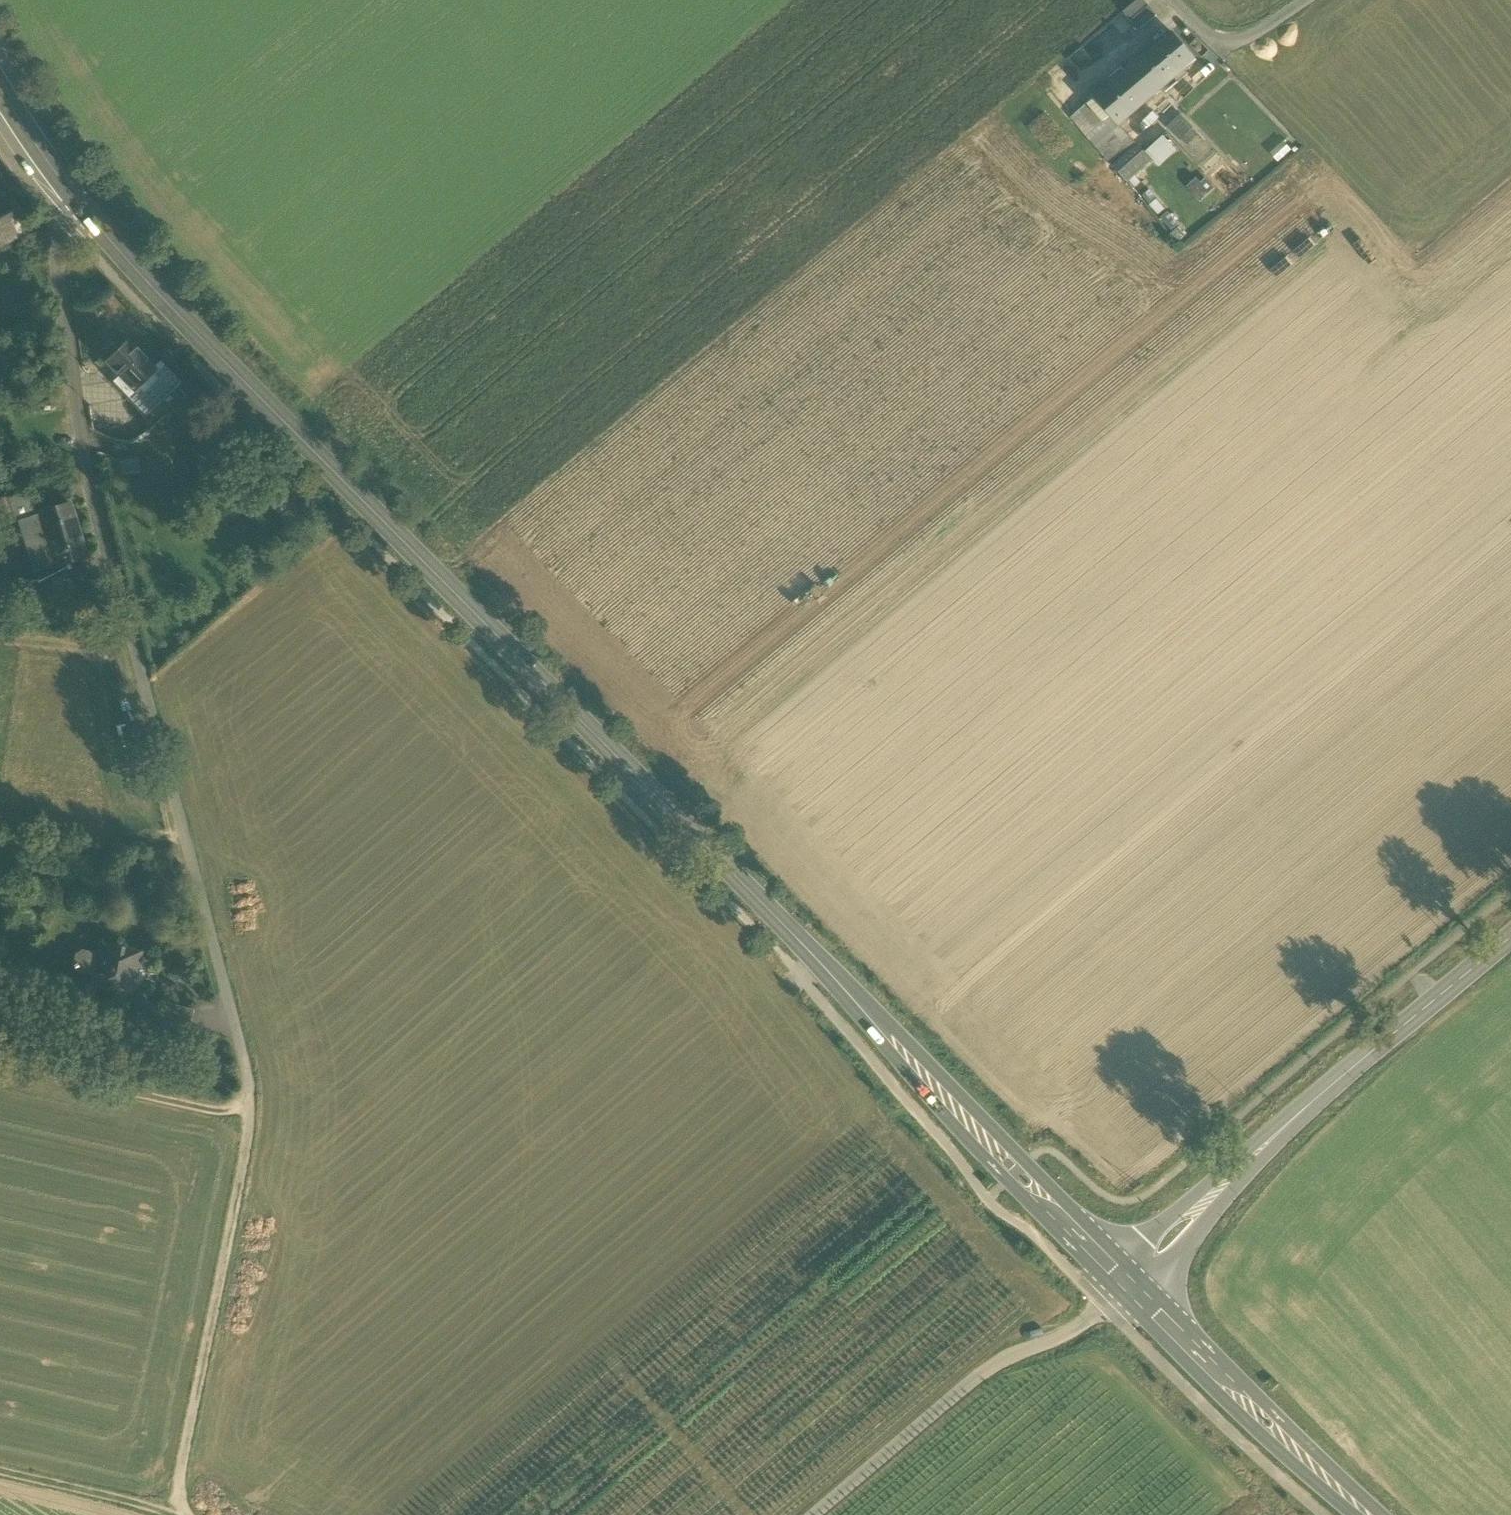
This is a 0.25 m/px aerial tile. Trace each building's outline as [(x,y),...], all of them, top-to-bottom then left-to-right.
[(1137,31),(1156,15),(1143,0),(1137,0),(1122,12),(1137,31)] [(1172,32),(1094,97),(1119,125),(1120,125),(1174,79),(1185,70),(1196,60),(1172,32)] [(1185,70),(1174,79),(1178,83),(1189,73),(1185,70)] [(1151,159),(1120,125),(1119,125),(1094,97),(1089,102),(1090,103),(1072,117),(1071,116),(1071,117),(1126,181),(1151,159)] [(1168,126),(1188,144),(1201,130),(1181,112),(1168,126)] [(0,205),(0,248),(31,231),(12,198),(0,205)] [(116,381),(129,394),(155,370),(154,369),(128,342),(106,362),(121,377),(116,381)] [(129,394),(145,410),(176,381),(160,364),(154,369),(155,370),(129,394)] [(14,522),(9,505),(0,508),(0,527),(14,522)] [(49,550),(54,566),(85,556),(69,505),(37,514),(42,530),(37,531),(44,552),(49,550)] [(100,942),(98,953),(92,975),(90,985),(130,995),(140,952),(100,942)] [(76,971),(92,975),(98,953),(81,949),(74,954),(72,964),(76,971)] [(154,1019),(188,1028),(193,1009),(159,1000),(154,1019)]
